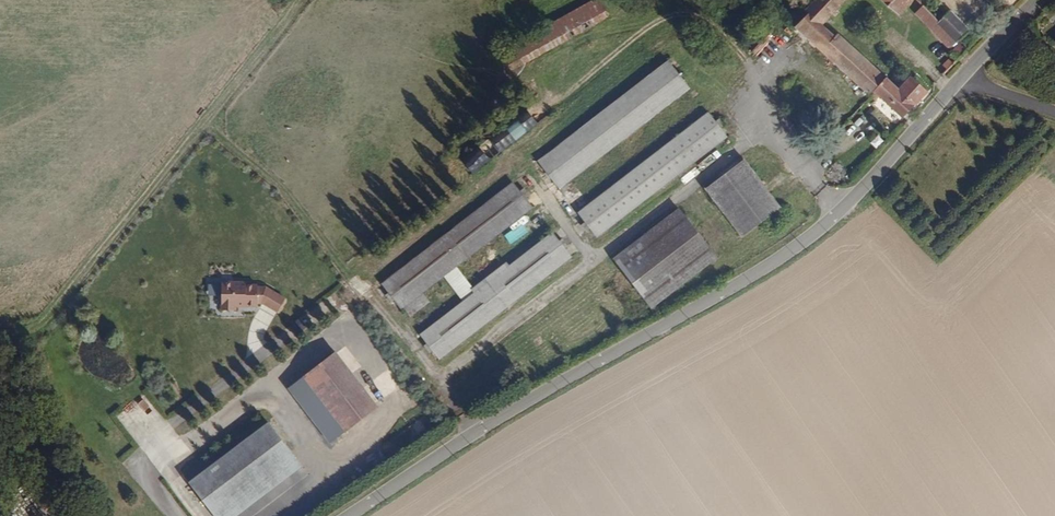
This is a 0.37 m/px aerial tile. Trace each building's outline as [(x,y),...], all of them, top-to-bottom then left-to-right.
[(524,40),(537,62),(621,13),(613,0),(593,0),(524,40)] [(810,5),(814,8),(800,23),(887,99),(889,97),(908,114),(933,87),(914,71),(904,82),(862,45),(843,27),(838,32),(828,22),(825,20),(847,0),(816,0),(810,5)] [(904,19),(914,7),(908,0),(886,0),(904,19)] [(969,49),(964,44),(945,28),(927,11),(919,19),(956,53),(952,57),(957,61),(969,49)] [(945,28),(964,44),(975,32),(956,16),(945,28)] [(676,54),(544,155),(569,186),(699,81),(676,54)] [(714,105),(584,207),(604,237),(737,130),(714,105)] [(520,118),(467,159),(476,171),(529,130),(520,118)] [(751,152),(714,181),(753,229),(788,201),(751,152)] [(524,197),(516,186),(384,285),(391,293),(387,296),(392,303),(396,300),(402,308),(404,307),(422,293),(447,274),(467,299),(422,335),(429,343),(426,346),(431,353),(434,350),(439,358),(570,257),(563,249),(567,246),(562,239),(559,242),(552,234),(509,268),(507,264),(476,289),(457,265),(533,209),(527,202),(532,199),(527,193),(524,197)] [(729,256),(686,203),(623,250),(662,303),(729,256)] [(265,304),(272,290),(268,288),(260,288),(260,286),(248,286),(248,283),(224,283),(223,311),(238,311),(238,307),(238,305),(247,305),(247,307),(259,307),(259,304),(263,304),(264,305),(265,304)] [(279,312),(287,299),(272,290),(265,304),(279,312)] [(427,300),(422,293),(404,307),(409,314),(427,300)] [(348,434),(381,408),(339,353),(306,378),(348,434)] [(271,424),(193,485),(217,515),(241,515),(304,467),(271,424)]
